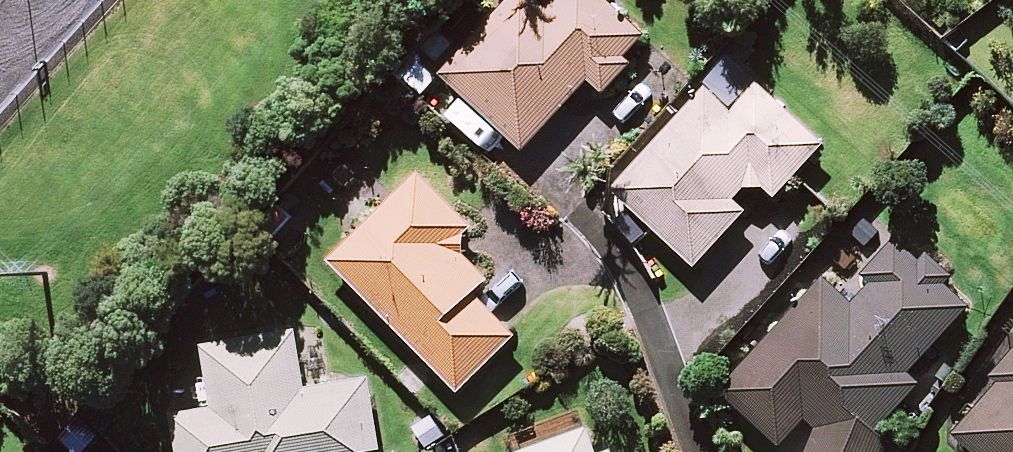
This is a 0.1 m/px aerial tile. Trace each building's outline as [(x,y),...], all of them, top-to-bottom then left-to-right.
[(598,0),(508,0),(441,71),(522,147),(588,77),(603,91),(646,45),(598,0)] [(822,141),(756,82),(731,109),(705,86),(613,188),(695,263),(746,207),(734,197),(753,177),(773,195),(822,141)] [(473,227),(419,171),(330,257),(458,389),(514,335),(472,292),(488,277),(455,243),(473,227)] [(807,451),(890,451),(895,442),(872,432),(919,381),(907,370),(972,298),(900,232),(845,293),(824,273),(720,387),(780,442),(807,413),(819,425),(807,451)] [(296,328),(203,343),(213,407),(174,413),(180,451),(341,451),(380,446),(369,376),(305,386),(296,328)] [(950,427),(978,451),(1012,451),(1012,355),(950,427)] [(434,405),(409,425),(430,451),(456,432),(434,405)] [(69,451),(86,451),(102,436),(79,412),(54,436),(69,451)] [(588,425),(515,451),(612,451),(611,447),(598,451),(588,425)]
